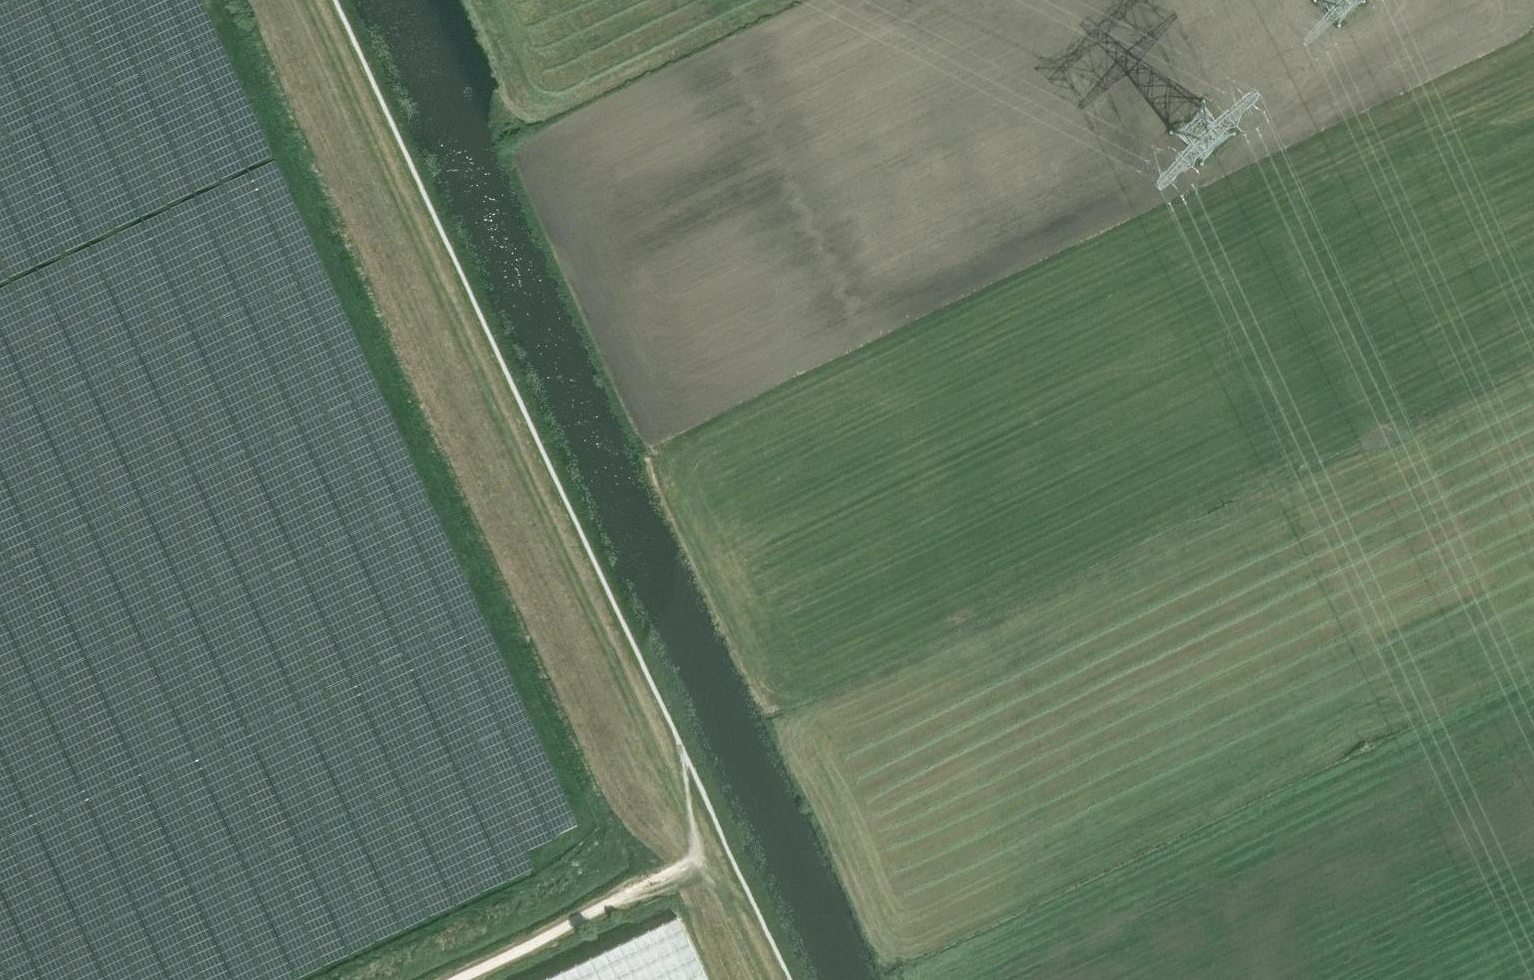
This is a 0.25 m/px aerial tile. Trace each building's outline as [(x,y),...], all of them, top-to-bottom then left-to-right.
[(679,919),(678,917),(656,928),(545,979),(707,979),(679,919)]
